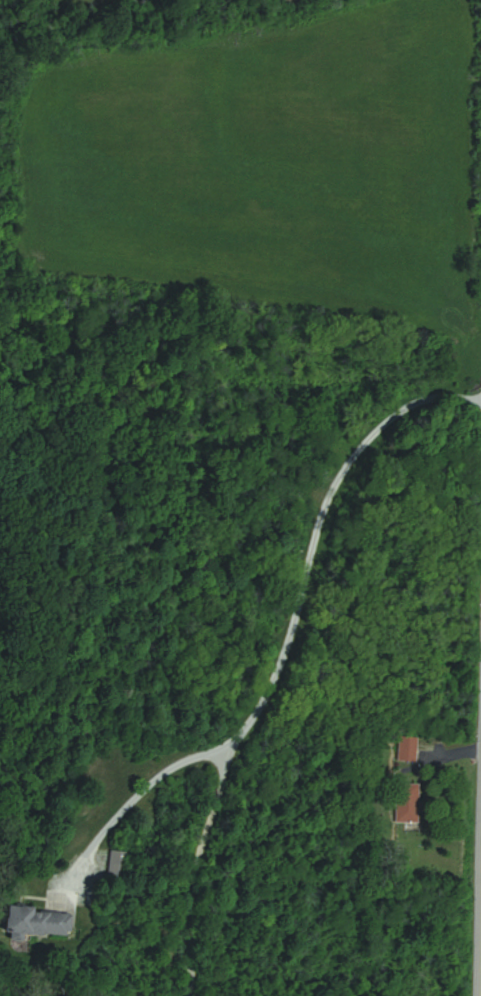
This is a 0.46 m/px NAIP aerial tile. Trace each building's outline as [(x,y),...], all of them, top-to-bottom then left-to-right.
[(415,736),(395,736),(395,761),(415,761),(415,736)] [(393,822),(417,822),(417,783),(393,783),(393,822)] [(121,882),(124,851),(109,850),(106,880),(121,882)] [(21,933),(69,936),(70,911),(4,908),(2,941),(20,941),(21,933)]
